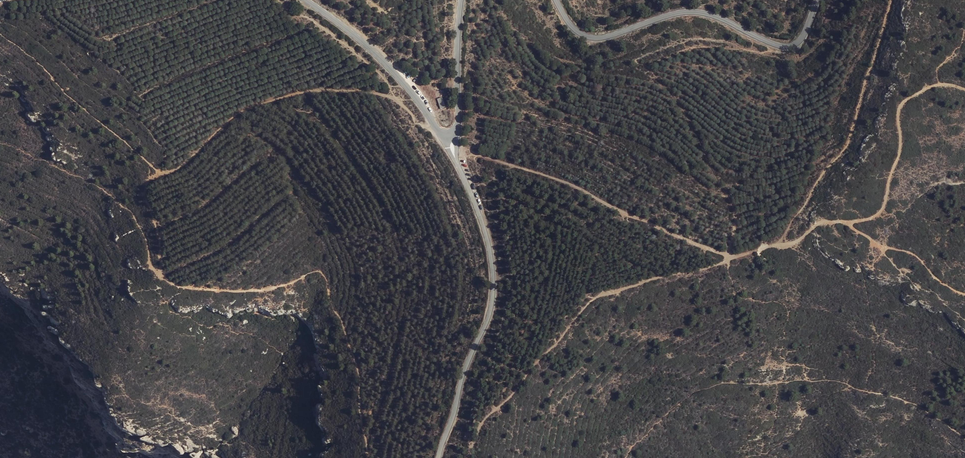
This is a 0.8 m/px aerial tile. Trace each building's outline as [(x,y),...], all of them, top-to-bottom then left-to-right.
[(441,96),(436,98),(440,108),(445,106),(441,96)]
